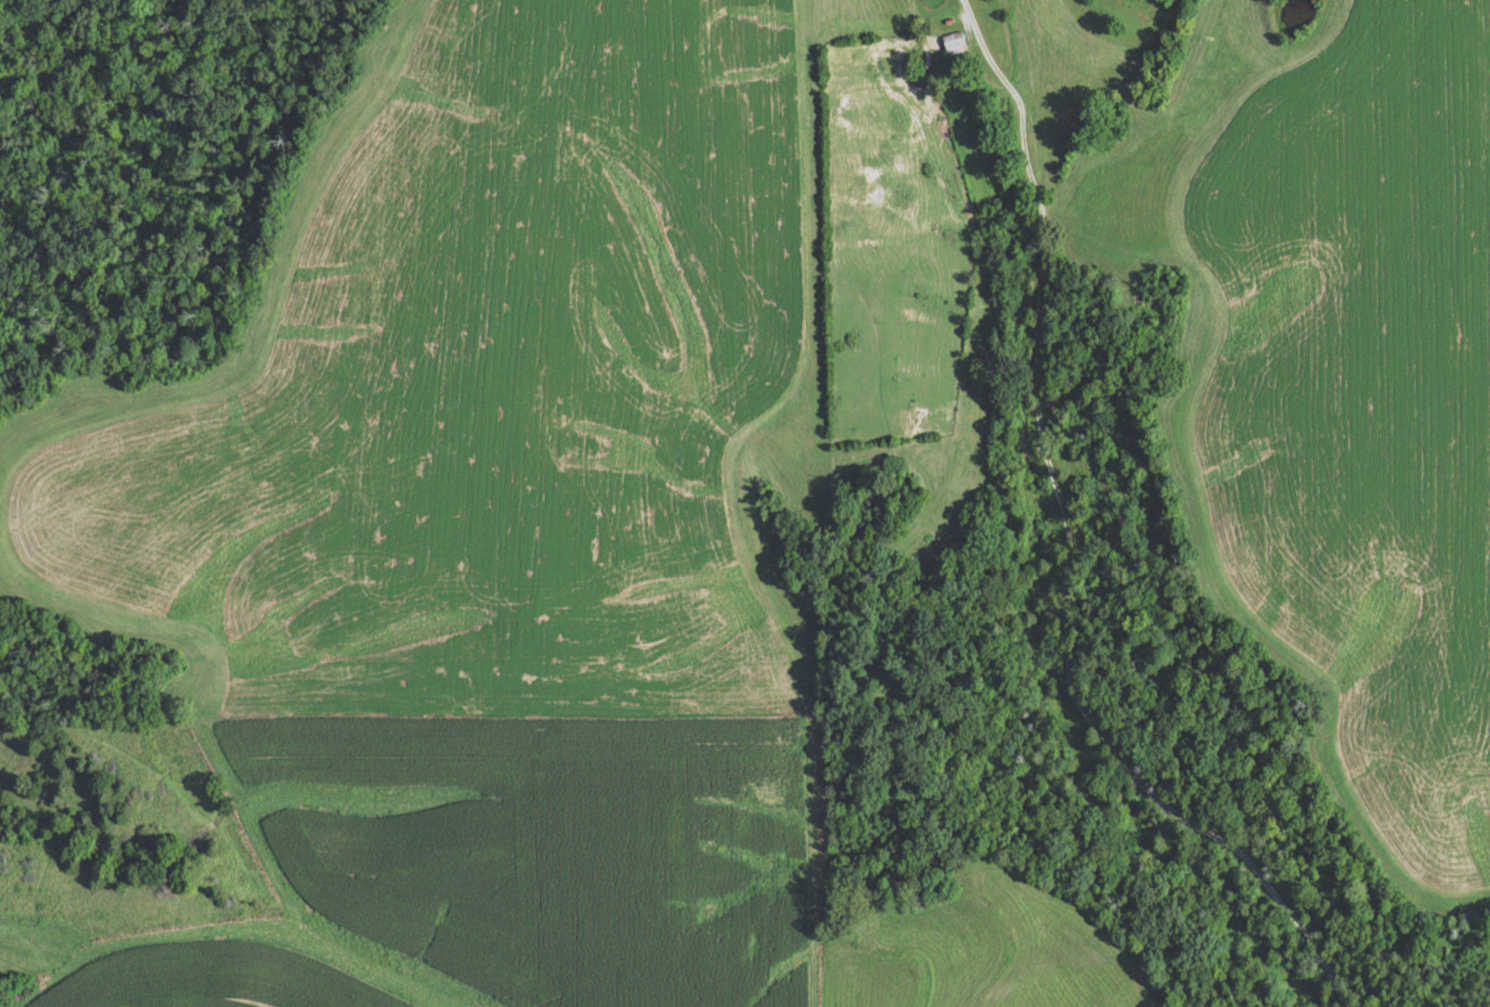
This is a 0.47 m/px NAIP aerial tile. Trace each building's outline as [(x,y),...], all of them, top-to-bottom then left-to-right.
[(942,35),(963,29),(969,49),(947,54),(942,35)]
